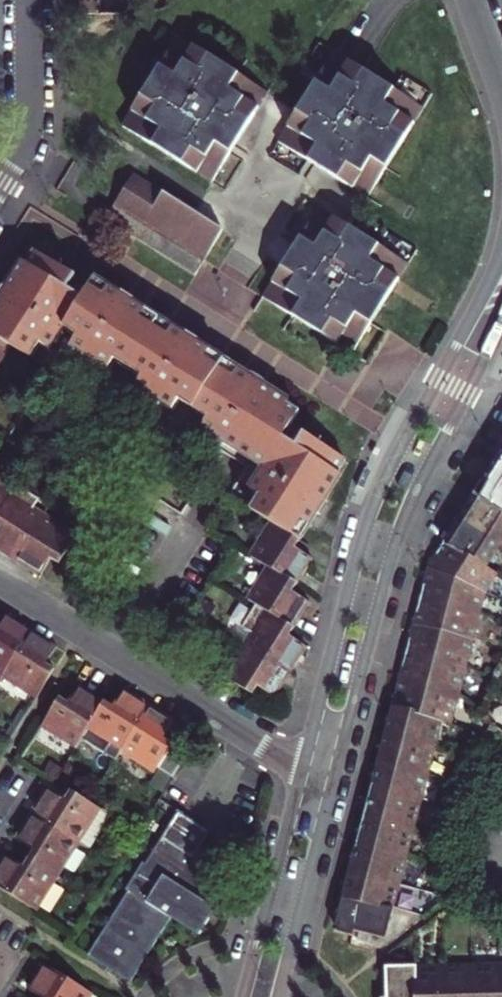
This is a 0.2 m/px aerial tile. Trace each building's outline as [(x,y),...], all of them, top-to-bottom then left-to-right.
[(81,12),(98,12),(98,0),(81,0),(81,12)] [(122,125),(211,180),(268,92),(179,36),(122,125)] [(277,140),(366,196),(423,107),(334,50),(277,140)] [(206,260),(225,229),(135,173),(116,204),(206,260)] [(107,218),(197,274),(206,260),(116,204),(107,218)] [(263,296),(351,351),(408,262),(319,207),(263,296)] [(0,298),(0,335),(30,353),(39,339),(52,347),(64,329),(84,296),(69,287),(77,274),(40,252),(32,266),(23,260),(0,298)] [(153,313),(95,277),(64,329),(76,335),(69,347),(106,370),(114,358),(122,363),(153,313)] [(193,407),(225,357),(153,313),(122,363),(141,375),(135,386),(171,408),(177,398),(193,407)] [(0,337),(0,358),(10,344),(0,337)] [(224,444),(264,382),(225,357),(193,407),(208,416),(200,428),(224,444)] [(281,413),(290,398),(264,382),(224,444),(251,461),(259,449),(269,455),(281,436),(292,420),(281,413)] [(337,455),(305,433),(297,446),(281,436),(269,455),(248,487),(261,496),(252,509),(272,523),(300,540),(341,477),(328,468),(337,455)] [(501,545),(501,450),(429,569),(342,903),(336,924),(341,926),(340,931),(355,935),(356,930),(387,938),(443,724),(453,726),(487,595),(498,576),(487,569),(501,545)] [(17,484),(0,473),(0,512),(17,484)] [(44,515),(33,508),(40,498),(17,484),(0,512),(0,525),(1,526),(0,528),(0,550),(16,560),(44,515)] [(52,558),(60,563),(78,536),(44,515),(16,560),(40,576),(52,558)] [(269,566),(297,584),(314,557),(296,546),(300,540),(272,523),(251,555),(269,566)] [(293,590),(297,584),(269,566),(249,599),(257,604),(295,628),(311,602),(293,590)] [(295,628),(257,604),(243,627),(252,632),(245,643),(292,672),(305,651),(306,645),(290,635),(295,628)] [(3,674),(32,630),(7,614),(0,624),(0,672),(3,674)] [(32,630),(3,674),(38,696),(55,668),(47,663),(58,646),(32,630)] [(277,697),(292,672),(245,643),(225,676),(255,694),(260,686),(277,697)] [(69,702),(60,696),(42,723),(78,745),(83,737),(106,700),(81,685),(69,702)] [(114,705),(106,700),(83,737),(106,751),(112,742),(122,748),(150,703),(125,687),(114,705)] [(122,748),(157,771),(159,767),(174,743),(165,737),(176,719),(150,703),(122,748)] [(159,767),(174,776),(189,752),(174,743),(159,767)] [(50,788),(34,813),(79,841),(100,808),(73,791),(68,799),(50,788)] [(220,872),(201,861),(195,857),(199,850),(211,831),(180,811),(147,864),(143,861),(126,888),(130,891),(91,954),(127,977),(167,912),(195,930),(212,904),(204,899),(220,872)] [(58,875),(79,841),(34,813),(18,838),(35,849),(30,857),(58,875)] [(227,843),(199,850),(195,857),(201,861),(229,854),(227,843)] [(58,875),(30,857),(25,866),(7,855),(0,866),(0,886),(36,908),(58,875)] [(46,996),(88,996),(92,991),(48,963),(33,989),(46,996)] [(387,968),(388,996),(501,996),(501,964),(387,968)]
